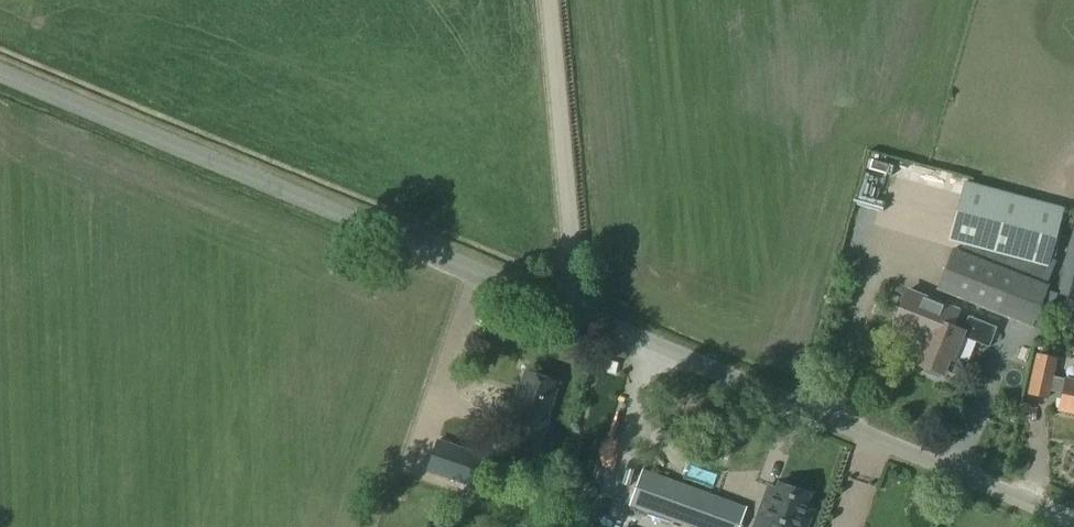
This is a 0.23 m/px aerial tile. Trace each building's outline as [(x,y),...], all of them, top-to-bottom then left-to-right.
[(965,180),(948,241),(975,248),(1049,268),(1065,207),(965,180)] [(1057,294),(1073,298),(1073,228),(1073,227),(1057,294)] [(951,249),(936,290),(1031,326),(1046,285),(951,249)] [(905,293),(892,326),(928,339),(918,365),(925,368),(924,373),(939,379),(941,374),(943,375),(944,371),(955,375),(960,361),(953,358),(963,332),(952,328),(957,312),(905,293)] [(1073,413),(1073,380),(1052,375),(1056,358),(1037,354),(1028,392),(1048,397),(1049,389),(1062,392),(1059,409),(1073,413)] [(517,389),(507,419),(521,423),(515,442),(538,450),(557,383),(525,372),(520,390),(517,389)] [(482,456),(437,442),(427,471),(472,486),(482,456)] [(628,503),(686,526),(689,526),(740,526),(747,507),(641,469),(628,503)] [(763,526),(778,526),(780,523),(793,526),(803,526),(813,495),(777,484),(763,526)]
